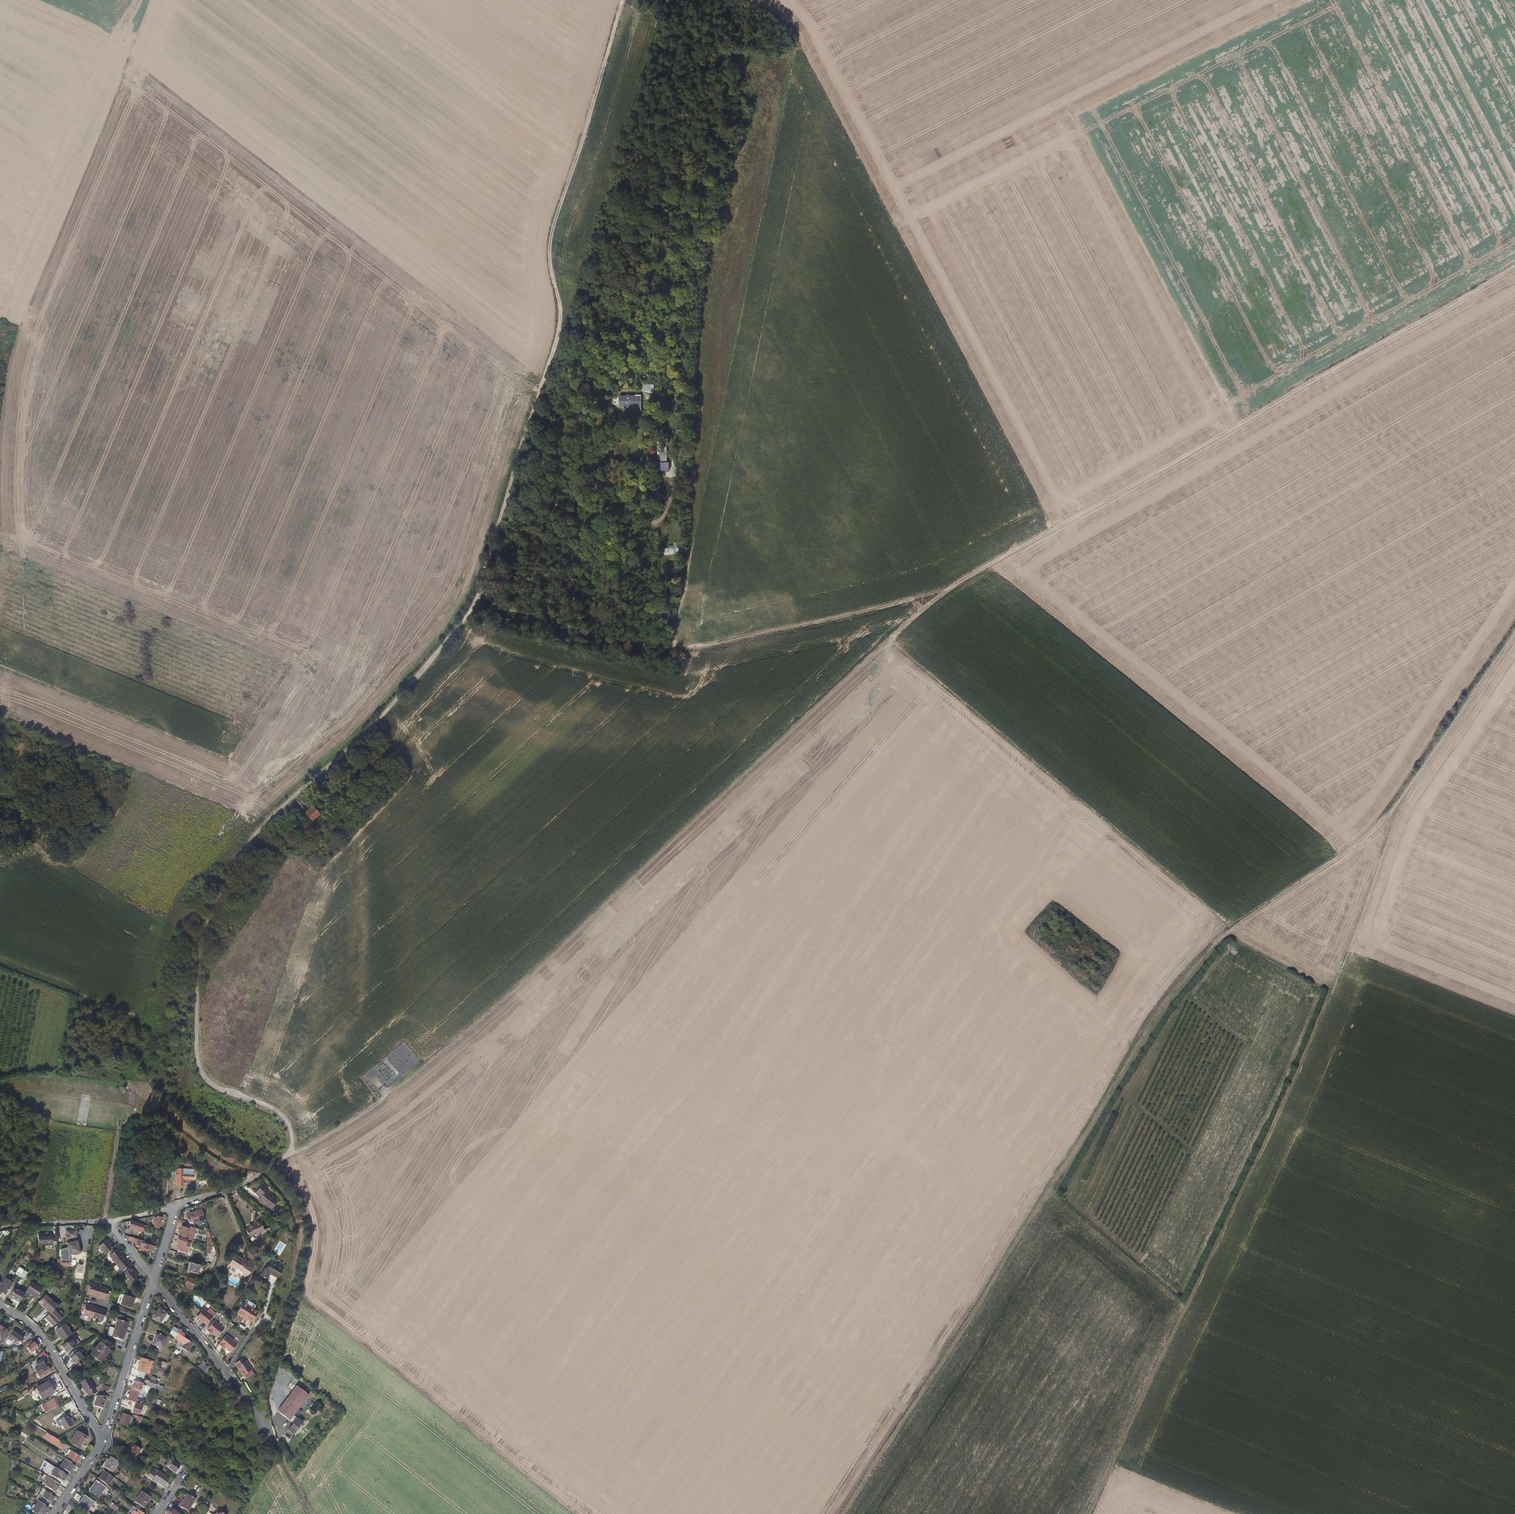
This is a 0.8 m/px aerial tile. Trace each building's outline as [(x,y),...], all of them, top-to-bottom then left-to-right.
[(634,397),(619,395),(618,405),(622,406),(623,408),(631,409),(632,407),(638,408),(640,396),(635,395),(634,397)] [(651,447),(649,463),(657,464),(659,448),(651,447)] [(320,814),(312,807),(309,810),(308,809),(304,813),(312,822),(320,814)] [(184,1171),(183,1180),(189,1181),(189,1175),(191,1175),(192,1172),(184,1171)] [(265,1184),(260,1180),(252,1189),(257,1193),(255,1196),(268,1206),(275,1197),(262,1187),(265,1184)] [(190,1212),(192,1219),(193,1223),(205,1219),(202,1208),(190,1212)] [(159,1227),(162,1217),(157,1216),(157,1217),(154,1216),(152,1223),(155,1224),(154,1226),(159,1227)] [(251,1236),(265,1229),(260,1219),(248,1224),(249,1226),(247,1227),(251,1236)] [(134,1222),(134,1221),(132,1220),(129,1221),(128,1224),(128,1225),(132,1227),(137,1228),(141,1230),(142,1230),(143,1225),(134,1222)] [(188,1226),(189,1225),(181,1223),(180,1227),(178,1235),(187,1237),(188,1232),(189,1231),(190,1227),(188,1226)] [(65,1230),(66,1239),(77,1238),(77,1230),(65,1230)] [(54,1234),(51,1234),(47,1233),(40,1233),(40,1245),(45,1245),(54,1245),(59,1245),(59,1237),(54,1237),(54,1234)] [(186,1239),(178,1236),(176,1243),(177,1243),(175,1247),(180,1249),(179,1250),(186,1252),(190,1242),(186,1241),(186,1239)] [(110,1243),(107,1240),(98,1246),(105,1254),(111,1249),(113,1248),(110,1243)] [(72,1254),(74,1254),(81,1253),(79,1241),(69,1243),(71,1255),(72,1254)] [(207,1246),(206,1253),(212,1255),(214,1247),(207,1246)] [(113,1251),(107,1256),(113,1265),(121,1258),(118,1254),(115,1250),(113,1251)] [(244,1262),(245,1259),(235,1253),(227,1267),(231,1270),(233,1267),(242,1272),(245,1276),(250,1274),(256,1263),(249,1259),(248,1261),(247,1263),(244,1262)] [(124,1262),(121,1258),(113,1265),(119,1272),(126,1267),(127,1266),(124,1262)] [(76,1274),(83,1275),(85,1261),(78,1260),(76,1274)] [(200,1265),(191,1262),(188,1270),(197,1273),(200,1265)] [(282,1272),(282,1267),(273,1262),(270,1267),(268,1266),(266,1268),(265,1268),(261,1276),(267,1279),(270,1274),(278,1279),(282,1272)] [(131,1274),(127,1270),(119,1276),(126,1284),(134,1278),(131,1274)] [(196,1281),(189,1277),(185,1284),(187,1285),(186,1287),(191,1290),(196,1281)] [(0,1287),(0,1293),(5,1296),(14,1283),(6,1278),(0,1287)] [(35,1279),(31,1284),(34,1285),(30,1291),(38,1297),(44,1288),(42,1286),(41,1288),(35,1284),(37,1281),(35,1279)] [(92,1295),(96,1297),(104,1299),(107,1289),(99,1286),(93,1285),(90,1283),(86,1293),(92,1295)] [(53,1286),(47,1285),(43,1291),(42,1293),(44,1295),(48,1292),(53,1286)] [(15,1288),(10,1296),(19,1302),(22,1297),(19,1295),(21,1292),(15,1288)] [(43,1305),(49,1298),(52,1295),(48,1292),(44,1295),(39,1301),(42,1304),(43,1305)] [(132,1303),(133,1298),(123,1294),(120,1304),(130,1308),(132,1303)] [(43,1305),(50,1313),(57,1307),(49,1298),(43,1305)] [(245,1304),(244,1303),(237,1314),(244,1318),(245,1316),(249,1319),(254,1322),(260,1312),(254,1309),(251,1307),(245,1304)] [(43,1305),(42,1304),(41,1306),(48,1314),(50,1313),(43,1305)] [(89,1316),(93,1318),(103,1321),(106,1311),(96,1308),(90,1306),(87,1304),(83,1314),(89,1316)] [(27,1315),(32,1309),(29,1306),(23,1313),(27,1315)] [(170,1316),(159,1308),(153,1318),(160,1323),(161,1322),(163,1323),(165,1320),(166,1321),(170,1316)] [(55,1310),(47,1317),(54,1325),(62,1317),(55,1310)] [(213,1318),(203,1310),(197,1318),(207,1326),(213,1318)] [(52,1327),(54,1325),(47,1317),(45,1319),(52,1327)] [(128,1321),(118,1318),(114,1328),(124,1331),(126,1326),(128,1321)] [(219,1338),(226,1330),(216,1321),(209,1329),(210,1330),(208,1331),(212,1334),(213,1333),(219,1338)] [(56,1331),(63,1341),(72,1334),(65,1324),(56,1331)] [(124,1331),(114,1328),(111,1338),(121,1342),(123,1336),(124,1331)] [(175,1338),(179,1330),(173,1328),(170,1334),(175,1338)] [(13,1331),(10,1336),(19,1342),(23,1338),(13,1331)] [(183,1338),(185,1335),(182,1332),(178,1340),(185,1346),(188,1342),(183,1338)] [(166,1337),(156,1334),(152,1344),(163,1347),(166,1337)] [(239,1346),(228,1335),(220,1344),(226,1350),(228,1349),(232,1353),(239,1346)] [(30,1340),(23,1345),(26,1348),(27,1347),(31,1352),(38,1347),(32,1339),(30,1340)] [(64,1348),(68,1354),(78,1347),(73,1341),(64,1348)] [(69,1356),(75,1365),(83,1359),(80,1354),(77,1350),(69,1356)] [(92,1361),(87,1357),(87,1356),(81,1362),(88,1368),(93,1363),(92,1361)] [(35,1369),(37,1372),(45,1367),(43,1362),(44,1361),(42,1359),(36,1363),(38,1367),(35,1369)] [(148,1374),(152,1362),(140,1359),(139,1363),(140,1364),(138,1370),(148,1374)] [(245,1362),(243,1360),(238,1364),(240,1367),(239,1368),(241,1371),(242,1370),(246,1376),(253,1370),(247,1361),(245,1362)] [(202,1361),(198,1367),(202,1370),(206,1364),(202,1361)] [(42,1370),(37,1372),(40,1377),(45,1374),(44,1373),(50,1369),(49,1367),(43,1370),(42,1370)] [(97,1392),(89,1377),(80,1382),(86,1393),(87,1392),(89,1397),(94,1394),(97,1392)] [(35,1389),(38,1394),(41,1400),(55,1392),(53,1387),(49,1381),(35,1389)] [(143,1383),(135,1381),(132,1389),(139,1391),(141,1391),(143,1383)] [(153,1395),(155,1389),(156,1390),(158,1384),(149,1382),(148,1387),(149,1387),(149,1389),(148,1393),(153,1395)] [(129,1397),(128,1400),(135,1403),(139,1391),(132,1389),(131,1388),(129,1394),(130,1395),(130,1397),(129,1397)] [(310,1397),(298,1388),(278,1412),(286,1418),(289,1421),(293,1416),(310,1397)] [(108,1392),(101,1390),(98,1392),(93,1405),(102,1408),(108,1392)] [(51,1406),(52,1409),(59,1405),(56,1398),(52,1399),(54,1404),(51,1406)] [(139,1412),(143,1405),(135,1403),(132,1409),(139,1412)] [(128,1426),(131,1416),(123,1414),(120,1423),(128,1426)] [(72,1426),(69,1420),(66,1415),(58,1420),(64,1431),(72,1426)] [(297,1420),(293,1416),(289,1421),(293,1425),(297,1420)] [(293,1436),(302,1424),(297,1420),(293,1425),(288,1431),(293,1436)] [(78,1448),(86,1437),(77,1431),(69,1442),(78,1448)] [(16,1440),(21,1443),(26,1437),(21,1433),(16,1440)] [(64,1443),(56,1438),(48,1433),(45,1437),(61,1448),(64,1443)] [(132,1445),(125,1456),(128,1452),(131,1455),(129,1459),(133,1462),(140,1450),(132,1445)] [(79,1456),(71,1451),(66,1459),(74,1465),(79,1456)] [(118,1462),(109,1456),(102,1466),(112,1472),(118,1462)] [(74,1465),(66,1459),(65,1458),(60,1466),(69,1472),(74,1465)] [(172,1461),(171,1463),(168,1461),(165,1466),(175,1473),(179,1466),(172,1461)] [(62,1482),(67,1475),(56,1467),(51,1475),(62,1482)] [(166,1476),(155,1469),(150,1477),(151,1477),(157,1481),(161,1484),(166,1476)] [(113,1477),(104,1471),(98,1479),(107,1485),(113,1477)] [(54,1492),(59,1484),(49,1478),(44,1485),(54,1492)] [(105,1488),(103,1486),(96,1481),(89,1491),(93,1494),(99,1498),(105,1488)] [(37,1498),(39,1499),(38,1500),(46,1506),(48,1503),(49,1503),(54,1496),(47,1491),(43,1497),(39,1494),(37,1498)] [(144,1508),(150,1498),(142,1492),(135,1502),(144,1508)] [(195,1499),(187,1494),(183,1500),(182,1502),(181,1502),(179,1506),(188,1511),(195,1499)] [(94,1503),(84,1496),(78,1506),(87,1512),(94,1503)] [(38,1500),(32,1509),(39,1513),(42,1513),(47,1506),(46,1506),(38,1500)]
